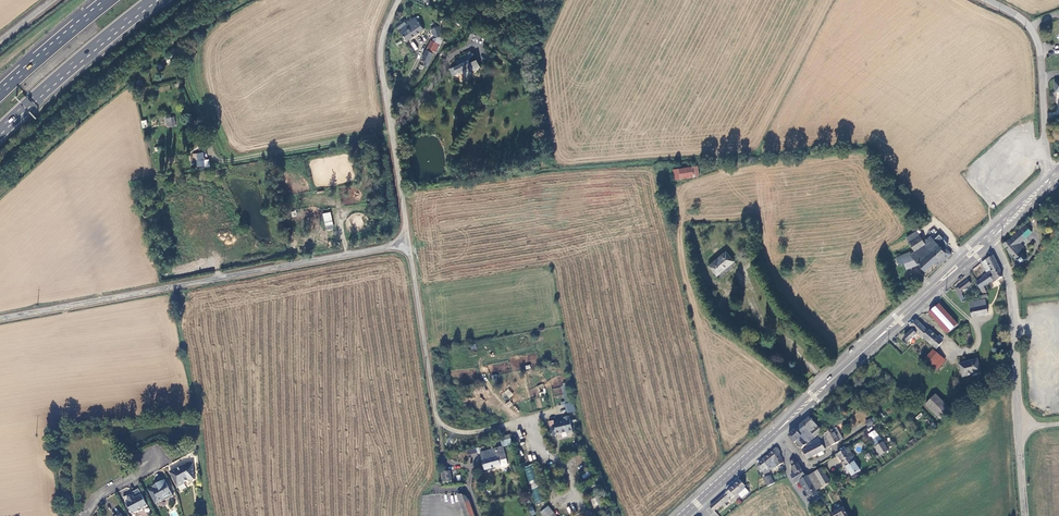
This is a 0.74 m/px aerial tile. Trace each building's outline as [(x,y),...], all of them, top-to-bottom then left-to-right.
[(406,42),(423,30),(415,18),(407,24),(404,20),(396,26),(399,30),(398,30),(406,42)] [(431,29),(435,38),(442,35),(438,26),(431,29)] [(432,43),(422,60),(426,62),(424,65),(427,66),(434,54),(436,55),(440,48),(432,43)] [(461,66),(453,70),(456,77),(467,72),(469,77),(470,77),(472,77),(473,76),(474,74),(473,73),(483,69),(479,61),(473,64),(472,60),(473,59),(476,55),(472,52),(466,59),(459,62),(461,66)] [(167,128),(176,126),(174,116),(165,118),(167,128)] [(209,159),(204,160),(204,153),(192,154),(193,162),(196,162),(196,167),(210,166),(209,159)] [(715,166),(691,170),(693,180),(716,176),(715,166)] [(322,213),(326,230),(334,228),(331,212),(322,213)] [(1033,232),(1026,225),(1020,230),(1020,229),(1003,245),(1016,260),(1016,259),(1021,265),(1028,259),(1023,254),(1021,251),(1025,247),(1021,243),(1027,238),(1027,237),(1033,232)] [(919,238),(909,245),(915,254),(915,253),(916,253),(930,243),(933,245),(935,244),(929,238),(923,242),(919,238)] [(924,272),(934,263),(945,254),(942,251),(935,244),(933,245),(930,243),(916,253),(923,262),(919,266),(924,272)] [(944,248),(942,251),(945,254),(934,263),(938,268),(951,256),(944,248)] [(718,276),(734,261),(727,253),(710,267),(718,276)] [(906,269),(919,266),(923,262),(916,253),(915,253),(915,254),(911,256),(909,254),(901,257),(904,264),(906,269)] [(992,272),(993,275),(1000,271),(1002,271),(994,254),(986,260),(991,270),(992,272)] [(987,273),(991,270),(986,260),(982,262),(987,273)] [(983,277),(976,282),(980,289),(984,287),(992,281),(991,277),(989,275),(992,272),(991,270),(987,273),(982,276),(983,277)] [(1000,271),(993,275),(991,277),(992,281),(993,282),(994,282),(1003,276),(1000,271)] [(966,287),(971,284),(968,280),(958,287),(961,291),(964,289),(965,290),(967,289),(966,287)] [(963,293),(961,291),(958,287),(955,290),(961,301),(965,300),(965,297),(962,294),(963,293)] [(979,296),(979,299),(988,297),(988,295),(984,287),(980,289),(983,295),(979,296)] [(985,298),(969,302),(970,307),(971,309),(970,309),(972,317),(989,314),(985,298)] [(958,324),(939,303),(929,312),(948,333),(958,324)] [(922,337),(937,349),(943,341),(935,334),(935,333),(930,328),(928,330),(916,318),(909,326),(913,329),(917,334),(921,338),(922,337)] [(913,329),(903,337),(908,342),(917,334),(913,329)] [(933,349),(923,361),(936,373),(946,360),(933,349)] [(963,378),(982,373),(978,359),(959,364),(963,378)] [(508,389),(504,392),(509,398),(513,395),(508,389)] [(951,409),(936,394),(925,405),(940,420),(951,409)] [(572,404),(564,406),(566,415),(574,413),(572,404)] [(867,426),(876,422),(873,417),(865,421),(867,426)] [(551,429),(547,434),(552,438),(554,435),(558,435),(565,434),(567,435),(571,435),(568,418),(563,419),(563,422),(553,424),(553,428),(551,429)] [(809,418),(802,424),(806,430),(803,433),(809,441),(821,432),(809,418)] [(843,423),(841,420),(830,429),(838,442),(842,440),(835,428),(843,423)] [(802,424),(798,428),(803,433),(806,430),(802,424)] [(798,428),(794,431),(799,436),(803,433),(798,428)] [(828,447),(838,442),(830,429),(821,435),(828,447)] [(867,434),(874,445),(882,441),(875,429),(867,434)] [(794,431),(788,437),(793,444),(795,443),(800,449),(809,441),(803,433),(799,436),(794,431)] [(824,449),(828,447),(821,435),(817,437),(818,438),(810,443),(811,444),(805,448),(806,450),(802,452),(805,458),(807,460),(825,450),(824,449)] [(886,452),(881,444),(874,449),(878,456),(886,452)] [(502,448),(480,453),(485,471),(500,467),(499,462),(506,460),(502,448)] [(477,456),(475,449),(466,451),(468,457),(477,456)] [(774,463),(780,459),(780,458),(778,454),(775,449),(768,455),(772,464),(774,463)] [(848,453),(846,449),(837,455),(838,456),(845,468),(845,467),(853,462),(854,462),(853,460),(850,461),(846,454),(848,453)] [(530,461),(536,459),(534,453),(528,456),(530,461)] [(768,471),(776,467),(774,463),(772,464),(768,455),(761,460),(768,471)] [(780,459),(774,463),(776,467),(783,464),(780,459)] [(506,460),(499,462),(500,467),(501,468),(506,467),(507,465),(506,460)] [(761,474),(768,471),(761,460),(756,465),(758,467),(759,471),(761,474)] [(790,476),(794,484),(798,481),(804,478),(797,465),(794,461),(789,463),(791,468),(791,469),(794,473),(790,476)] [(191,478),(189,462),(183,463),(183,464),(181,464),(179,466),(178,465),(173,468),(172,468),(166,471),(174,485),(186,479),(191,478)] [(859,471),(853,462),(845,467),(851,476),(859,471)] [(523,468),(529,481),(536,478),(531,465),(523,468)] [(821,470),(814,473),(822,487),(829,484),(821,470)] [(451,482),(449,472),(441,473),(443,484),(451,482)] [(822,487),(814,473),(807,477),(815,491),(822,487)] [(810,500),(818,495),(815,491),(807,477),(807,476),(804,478),(798,481),(801,486),(802,486),(810,500)] [(764,481),(767,488),(773,484),(770,477),(764,481)] [(849,487),(854,483),(853,481),(851,482),(848,477),(844,480),(849,487)] [(736,494),(744,487),(739,480),(737,478),(724,489),(727,492),(709,508),(713,512),(720,506),(723,508),(725,506),(724,504),(728,500),(731,504),(739,497),(736,494)] [(170,496),(161,479),(153,483),(154,485),(145,490),(152,502),(157,501),(164,499),(170,496)] [(124,507),(126,506),(127,513),(132,512),(137,510),(141,509),(145,506),(135,489),(128,493),(130,497),(129,498),(127,494),(121,498),(124,507)] [(535,502),(542,501),(540,491),(532,493),(535,502)] [(464,515),(473,515),(468,503),(462,496),(456,495),(464,515)] [(532,506),(528,507),(531,515),(536,514),(532,506)] [(539,513),(541,515),(555,515),(547,507),(539,513)] [(831,515),(850,515),(845,508),(831,515)]
